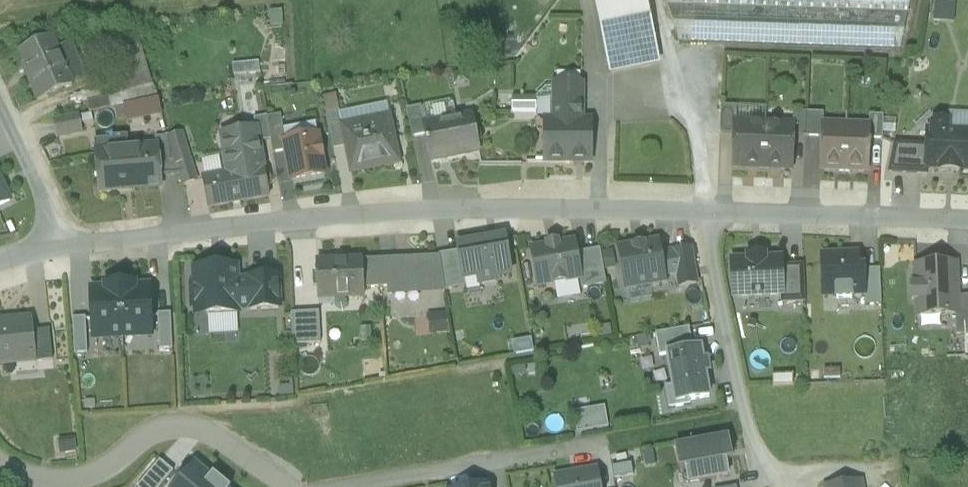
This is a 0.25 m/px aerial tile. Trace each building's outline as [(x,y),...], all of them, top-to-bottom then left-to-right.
[(597,10),(641,0),(595,0),(597,10)] [(641,0),(597,10),(607,54),(651,44),(641,0)] [(677,43),(900,51),(910,0),(664,0),(677,43)] [(954,21),(955,2),(935,1),(934,20),(954,21)] [(70,44),(55,50),(50,39),(21,52),(34,82),(29,84),(38,103),(72,88),(71,85),(86,78),(70,44)] [(651,44),(607,54),(611,73),(655,63),(651,44)] [(141,46),(108,55),(120,96),(121,96),(153,86),(141,46)] [(582,85),(554,85),(554,89),(554,121),(582,121),(582,85)] [(153,86),(121,96),(120,96),(108,99),(110,109),(124,107),(126,120),(127,124),(142,121),(141,117),(161,113),(158,100),(153,86)] [(582,121),(554,121),(554,89),(545,89),(536,98),(536,99),(523,99),(523,96),(521,96),(521,99),(512,99),(512,112),(536,112),(545,121),(545,163),(590,163),(591,121),(582,121)] [(108,99),(87,103),(89,113),(110,109),(108,99)] [(449,102),(425,107),(422,110),(425,125),(423,126),(425,136),(427,144),(426,144),(427,148),(428,148),(431,163),(459,157),(458,153),(478,150),(471,116),(456,119),(453,104),(449,102)] [(736,108),(721,107),(720,135),(734,136),(734,124),(735,124),(736,108)] [(421,108),(406,111),(412,139),(425,136),(423,126),(425,125),(422,110),(421,108)] [(806,114),(793,113),(793,126),(794,126),(793,138),(805,138),(806,114)] [(823,115),(806,114),(805,138),(821,139),(822,126),(823,126),(823,115)] [(267,119),(271,141),(273,155),(286,152),(284,143),(285,142),(281,116),(267,119)] [(883,117),(869,116),(869,128),(870,128),(869,140),(882,141),(883,117)] [(78,117),(54,122),(58,137),(81,133),(78,117)] [(267,118),(253,120),(255,130),(256,130),(259,143),(271,141),(267,119),(267,118)] [(392,121),(339,131),(348,175),(373,170),(374,173),(401,167),(392,121)] [(947,134),(948,128),(943,123),(936,122),(931,127),(931,133),(927,133),(927,147),(926,168),(927,168),(940,169),(940,170),(941,172),(958,173),(959,171),(959,170),(967,170),(967,135),(947,134)] [(735,124),(734,124),(734,136),(733,167),(764,168),(765,125),(735,124)] [(793,126),(765,125),(764,168),(792,169),(793,138),(794,126),(793,126)] [(823,126),(822,126),(821,139),(820,170),(844,171),(846,127),(823,126)] [(869,128),(846,127),(844,171),(868,172),(869,140),(870,128),(869,128)] [(255,130),(224,135),(222,139),(228,175),(247,172),(246,167),(263,163),(259,143),(256,130),(255,130)] [(181,133),(168,138),(170,162),(176,161),(178,166),(190,162),(181,133)] [(285,142),(284,143),(286,152),(291,182),(325,176),(322,159),(324,158),(321,146),(319,146),(318,136),(285,142)] [(168,138),(155,139),(156,148),(157,148),(159,165),(170,164),(170,162),(168,138)] [(127,139),(96,142),(100,193),(119,192),(119,186),(160,183),(159,178),(159,165),(157,148),(156,148),(128,151),(127,139)] [(927,147),(893,145),(887,174),(927,176),(927,168),(926,168),(927,147)] [(170,164),(159,165),(159,178),(180,175),(178,166),(176,161),(170,162),(170,164)] [(190,162),(178,166),(180,175),(183,185),(196,182),(190,162)] [(228,175),(202,180),(208,208),(269,197),(263,163),(246,167),(247,172),(228,175)] [(10,203),(0,182),(0,207),(10,203)] [(504,239),(457,247),(458,253),(463,281),(464,281),(478,278),(479,286),(497,282),(496,277),(511,274),(504,239)] [(530,250),(537,288),(579,280),(581,280),(576,255),(574,242),(558,245),(558,243),(547,245),(547,248),(530,250)] [(658,243),(618,250),(625,290),(665,283),(664,277),(677,275),(673,252),(660,254),(658,243)] [(690,249),(673,252),(677,275),(679,288),(696,285),(690,249)] [(600,250),(576,255),(581,280),(579,280),(581,290),(606,285),(600,250)] [(458,253),(438,256),(439,258),(444,285),(443,285),(445,292),(465,288),(464,281),(463,281),(458,253)] [(857,255),(821,257),(823,297),(836,297),(836,300),(851,299),(851,296),(864,295),(865,295),(864,271),(858,271),(857,255)] [(730,262),(732,298),(781,296),(783,296),(781,268),(781,260),(764,261),(763,256),(748,257),(747,261),(730,262)] [(439,258),(387,260),(388,288),(390,288),(443,285),(444,285),(439,258)] [(387,260),(362,262),(363,290),(388,288),(387,260)] [(362,262),(316,264),(318,300),(364,298),(363,290),(362,262)] [(955,265),(916,267),(917,287),(911,287),(912,301),(918,301),(918,318),(955,316),(957,316),(956,297),(955,265)] [(235,267),(194,269),(195,286),(192,287),(193,309),(206,308),(207,317),(237,316),(238,311),(250,310),(249,282),(236,284),(235,267)] [(805,303),(803,267),(781,268),(783,296),(781,296),(782,304),(805,303)] [(864,307),(881,306),(879,270),(864,271),(865,295),(864,295),(864,307)] [(249,279),(249,282),(250,310),(250,312),(278,311),(277,278),(249,279)] [(92,339),(122,337),(120,285),(113,286),(113,290),(90,291),(92,339)] [(120,285),(122,337),(152,336),(150,288),(128,289),(127,285),(120,285)] [(443,285),(390,288),(390,289),(389,289),(391,299),(445,296),(445,292),(443,285)] [(956,297),(957,316),(955,316),(956,337),(965,336),(967,336),(967,297),(956,297)] [(170,314),(157,315),(159,352),(172,351),(170,314)] [(320,346),(319,314),(291,315),(293,347),(320,346)] [(446,314),(433,316),(436,332),(449,329),(446,314)] [(0,321),(0,365),(4,365),(3,358),(33,355),(34,362),(37,362),(34,331),(33,319),(0,321)] [(88,355),(85,319),(72,320),(74,356),(88,355)] [(689,329),(655,335),(659,357),(667,356),(667,355),(693,350),(689,329)] [(50,330),(34,331),(37,362),(52,360),(50,330)] [(91,351),(110,351),(109,340),(90,341),(91,351)] [(693,350),(667,355),(667,356),(673,387),(665,389),(669,409),(689,405),(689,402),(709,398),(705,374),(709,374),(707,362),(703,362),(700,349),(693,350)] [(579,432),(609,427),(606,407),(575,411),(579,432)] [(685,470),(688,484),(728,477),(723,452),(729,451),(727,438),(675,447),(679,471),(685,470)] [(159,461),(138,486),(162,486),(174,473),(159,461)] [(219,486),(194,465),(175,486),(218,486),(219,486)] [(556,478),(557,486),(598,486),(596,471),(556,478)]
